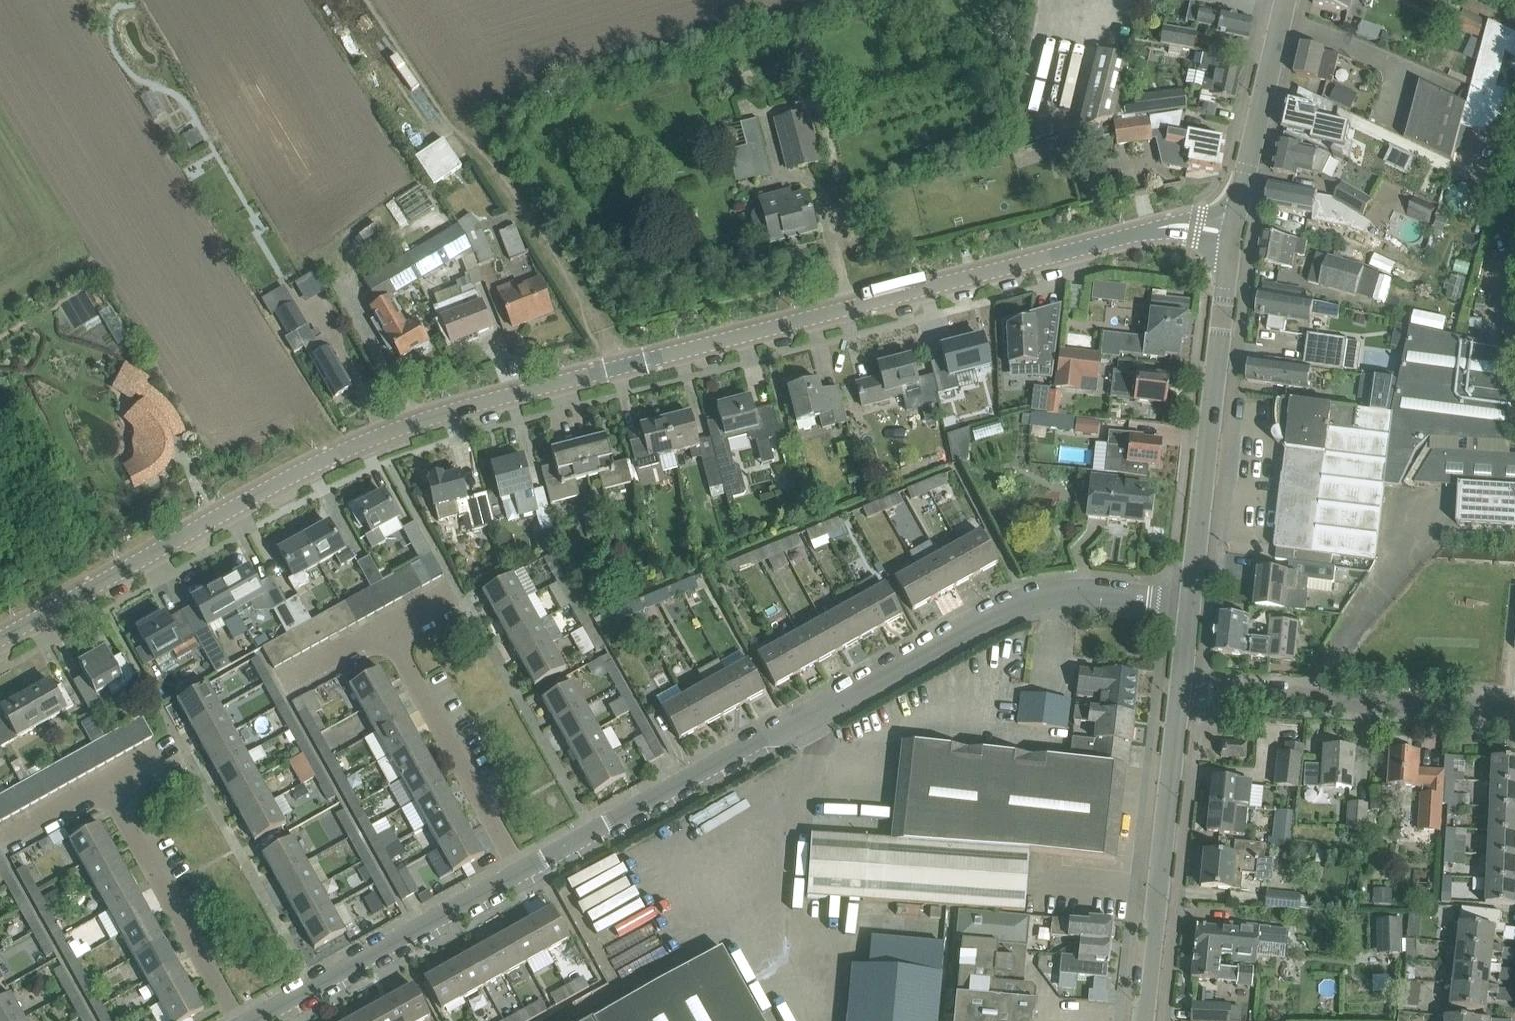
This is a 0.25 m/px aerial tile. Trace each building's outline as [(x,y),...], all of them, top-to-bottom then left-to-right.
[(1312,2),(1349,10),(1351,0),(1313,0),(1312,2)] [(1199,8),(1195,24),(1217,28),(1216,33),(1247,40),(1252,19),(1221,12),(1221,13),(1199,8)] [(1464,10),(1455,28),(1479,39),(1487,20),(1464,10)] [(1461,126),(1511,138),(1514,124),(1514,94),(1496,89),(1507,51),(1514,56),(1514,33),(1490,21),(1467,104),(1462,125),(1461,126)] [(1163,26),(1160,43),(1192,49),(1195,31),(1163,26)] [(1295,74),(1332,83),(1339,56),(1322,52),(1323,49),(1302,44),(1295,74)] [(1112,119),(1127,58),(1098,51),(1078,130),(1112,119)] [(1188,72),(1185,85),(1199,88),(1199,90),(1211,93),(1211,95),(1211,96),(1234,101),(1237,87),(1238,83),(1241,70),(1217,65),(1219,58),(1203,54),(1199,74),(1188,72)] [(1419,81),(1404,138),(1422,146),(1452,161),(1461,126),(1462,125),(1467,104),(1437,90),(1419,81)] [(1336,84),(1330,98),(1349,107),(1355,93),(1336,84)] [(1184,109),(1181,92),(1132,99),(1135,116),(1184,109)] [(1289,110),(1284,130),(1288,130),(1287,134),(1304,141),(1304,139),(1346,149),(1351,125),(1329,120),(1330,115),(1320,113),(1320,111),(1312,109),(1312,106),(1290,101),(1290,105),(1288,105),(1287,109),(1289,110)] [(776,119),(784,150),(789,169),(818,161),(813,142),(805,112),(776,119)] [(1150,131),(1148,118),(1114,122),(1117,145),(1151,140),(1150,131)] [(756,119),(741,123),(755,178),(771,174),(756,119)] [(1168,129),(1164,148),(1165,148),(1169,166),(1187,169),(1187,166),(1219,172),(1225,139),(1168,129)] [(1280,141),(1273,171),(1293,175),(1296,176),(1298,170),(1322,175),(1331,157),(1318,150),(1303,147),(1303,146),(1304,141),(1287,134),(1285,133),(1283,141),(1280,141)] [(415,158),(433,185),(462,166),(443,138),(415,158)] [(1342,182),(1333,198),(1362,215),(1363,215),(1372,199),(1342,182)] [(1271,183),(1266,206),(1314,215),(1313,222),(1346,228),(1365,234),(1372,223),(1332,199),(1317,196),(1318,192),(1271,183)] [(760,231),(768,229),(771,238),(815,227),(806,194),(790,198),(789,193),(761,201),(763,209),(755,211),(752,214),(752,218),(754,226),(756,230),(760,231)] [(1405,214),(1428,224),(1437,204),(1414,194),(1405,214)] [(472,248),(476,258),(479,266),(495,260),(489,245),(494,244),(489,229),(484,231),(471,213),(457,222),(460,226),(467,236),(468,237),(472,248)] [(500,232),(511,260),(527,254),(516,226),(500,232)] [(459,227),(407,258),(419,279),(471,248),(459,227)] [(1305,255),(1307,240),(1285,236),(1262,231),(1257,262),(1280,266),(1292,268),(1294,254),(1305,255)] [(1315,255),(1308,283),(1318,285),(1356,296),(1356,294),(1363,268),(1326,258),(1315,255)] [(419,279),(407,258),(366,282),(378,303),(370,308),(377,318),(372,321),(383,339),(388,337),(401,359),(414,350),(416,353),(419,354),(429,348),(430,345),(428,342),(429,342),(420,326),(416,319),(403,327),(386,298),(419,279)] [(1096,280),(1094,298),(1106,300),(1108,282),(1096,280)] [(518,294),(513,284),(498,289),(513,326),(552,311),(545,292),(542,285),(518,294)] [(492,328),(477,291),(434,308),(439,321),(441,320),(451,344),(492,328)] [(1257,314),(1260,314),(1269,316),(1267,329),(1285,332),(1287,319),(1299,320),(1300,312),(1338,318),(1340,306),(1312,301),(1260,293),(1257,314)] [(1151,296),(1150,307),(1188,311),(1189,300),(1151,296)] [(293,300),(274,311),(289,336),(285,338),(294,353),(304,347),(316,340),(307,325),(293,300)] [(1037,377),(1051,378),(1060,311),(1059,311),(1058,313),(1035,320),(1034,318),(1023,321),(1023,315),(1002,320),(1004,345),(1007,345),(1009,365),(1010,365),(1010,371),(1035,370),(1036,377),(1037,377)] [(1119,357),(1119,353),(1164,358),(1164,353),(1179,355),(1180,343),(1183,343),(1185,330),(1188,328),(1189,322),(1186,319),(1186,315),(1151,311),(1148,338),(1103,333),(1101,355),(1119,357)] [(1290,562),(1290,561),(1332,566),(1333,555),(1363,558),(1368,559),(1372,559),(1375,560),(1384,487),(1385,484),(1400,486),(1416,451),(1431,437),(1512,442),(1514,418),(1514,350),(1502,346),(1410,327),(1406,348),(1399,381),(1392,415),(1360,410),(1333,407),(1323,479),(1284,474),(1275,546),(1275,548),(1277,548),(1276,559),(1276,560),(1290,562)] [(1304,365),(1343,370),(1347,338),(1308,333),(1304,365)] [(304,347),(323,381),(327,388),(325,389),(327,391),(328,390),(333,398),(353,387),(337,360),(338,359),(337,357),(336,358),(323,336),(304,347)] [(944,359),(931,363),(939,393),(959,388),(955,375),(990,367),(982,337),(941,347),(944,359)] [(1062,390),(1068,390),(1069,377),(1081,378),(1097,380),(1099,356),(1059,352),(1056,389),(1062,390)] [(856,383),(861,402),(862,406),(903,396),(901,389),(918,385),(911,356),(878,365),(881,376),(856,383)] [(1248,381),(1267,384),(1308,390),(1311,368),(1251,360),(1248,381)] [(130,389),(133,392),(144,379),(139,376),(135,373),(131,370),(127,368),(119,383),(123,385),(127,387),(130,389)] [(1110,396),(1146,401),(1166,403),(1169,377),(1149,375),(1113,370),(1110,396)] [(1361,374),(1357,398),(1362,399),(1360,410),(1392,415),(1399,381),(1361,374)] [(787,388),(792,407),(796,422),(820,416),(823,428),(847,422),(839,391),(823,396),(818,380),(787,388)] [(1051,389),(1049,411),(1060,412),(1062,390),(1056,389),(1051,389)] [(717,459),(723,485),(729,507),(735,506),(733,498),(744,495),(746,491),(739,467),(733,463),(727,441),(746,436),(756,442),(756,443),(769,440),(781,437),(778,428),(773,409),(755,413),(751,397),(731,403),(726,400),(724,404),(717,406),(720,419),(707,422),(717,459)] [(1287,448),(1284,474),(1323,479),(1333,407),(1279,399),(1279,401),(1280,401),(1279,412),(1280,424),(1280,430),(1279,430),(1278,430),(1276,431),(1275,432),(1274,433),(1274,435),(1274,436),(1273,438),(1274,439),(1274,441),(1275,442),(1276,443),(1277,444),(1278,444),(1280,445),(1282,445),(1283,445),(1284,444),(1285,444),(1287,448)] [(169,442),(168,438),(166,434),(165,431),(163,427),(161,424),(159,421),(157,418),(154,415),(151,412),(149,409),(146,407),(145,407),(143,406),(129,418),(131,418),(133,420),(135,421),(137,423),(138,424),(140,426),(142,429),(143,431),(144,433),(144,436),(145,438),(145,440),(145,442),(145,445),(145,446),(145,449),(144,453),(142,456),(141,458),(139,461),(137,463),(134,466),(132,467),(130,468),(128,469),(135,485),(138,484),(143,482),(149,479),(153,476),(157,473),(161,471),(164,467),(166,464),(168,459),(169,455),(170,451),(170,446),(169,442)] [(937,409),(925,412),(927,422),(939,419),(937,409)] [(1031,412),(1030,426),(1060,429),(1061,414),(1031,412)] [(690,413),(665,419),(674,454),(690,449),(693,459),(702,457),(690,413)] [(640,426),(641,429),(627,433),(630,444),(639,480),(654,477),(652,471),(661,468),(662,471),(678,467),(674,454),(665,419),(640,426)] [(1107,445),(1104,473),(1146,477),(1148,464),(1159,465),(1162,441),(1143,439),(1143,435),(1109,431),(1107,445)] [(605,435),(578,442),(588,477),(600,474),(604,490),(636,481),(631,459),(613,464),(605,435)] [(852,440),(839,443),(843,456),(855,453),(852,440)] [(588,477),(578,442),(551,449),(555,463),(552,467),(550,466),(541,468),(551,503),(581,496),(576,480),(588,477)] [(1510,456),(1435,452),(1418,480),(1415,484),(1458,487),(1456,525),(1514,528),(1514,456),(1510,456)] [(523,456),(492,464),(501,497),(514,494),(519,514),(536,509),(523,456)] [(717,459),(703,463),(710,489),(723,485),(717,459)] [(466,498),(461,480),(459,473),(428,481),(435,507),(455,502),(459,518),(468,516),(472,531),(495,525),(487,493),(466,498)] [(1087,517),(1143,523),(1144,515),(1150,516),(1153,495),(1146,494),(1146,486),(1117,483),(1117,478),(1091,475),(1087,517)] [(941,476),(924,483),(928,493),(945,486),(941,476)] [(928,493),(924,483),(907,490),(911,500),(928,493)] [(403,529),(398,519),(384,493),(383,493),(373,499),(370,494),(349,505),(359,525),(365,522),(371,533),(365,536),(372,549),(386,542),(384,539),(403,529)] [(897,495),(880,502),(884,512),(901,505),(897,495)] [(884,512),(880,502),(863,509),(867,519),(884,512)] [(549,511),(538,514),(542,531),(546,530),(550,549),(557,545),(553,528),(554,528),(549,511)] [(841,518),(824,525),(828,535),(845,528),(841,518)] [(415,522),(403,529),(420,559),(432,553),(415,522)] [(329,523),(305,536),(320,563),(335,555),(341,566),(355,559),(348,547),(343,549),(329,523)] [(828,535),(824,525),(807,532),(815,550),(832,543),(828,535)] [(980,532),(959,544),(976,575),(998,563),(980,532)] [(320,563),(305,536),(280,551),(294,576),(288,579),(295,591),(310,583),(304,572),(320,563)] [(798,537),(780,544),(784,553),(802,547),(798,537)] [(784,553),(780,544),(763,551),(771,569),(788,561),(784,553)] [(959,544),(938,555),(955,586),(976,575),(959,544)] [(420,559),(419,560),(432,582),(444,575),(432,553),(420,559)] [(545,559),(557,582),(566,577),(554,554),(545,559)] [(753,555),(736,562),(740,572),(757,565),(753,555)] [(938,555),(917,567),(934,598),(955,586),(938,555)] [(374,586),(383,581),(384,581),(370,556),(358,562),(372,587),(374,586)] [(419,560),(411,565),(423,587),(432,582),(419,560)] [(1290,561),(1290,562),(1289,573),(1260,570),(1256,606),(1284,609),(1287,588),(1308,590),(1309,579),(1334,582),(1336,567),(1331,567),(1332,566),(1290,561)] [(740,572),(736,562),(719,569),(723,579),(740,572)] [(411,565),(401,571),(413,592),(423,587),(411,565)] [(934,598),(917,567),(895,579),(912,610),(934,598)] [(248,568),(222,583),(240,615),(252,608),(250,604),(264,596),(248,568)] [(401,571),(392,576),(404,597),(413,592),(401,571)] [(482,592),(495,616),(527,598),(514,575),(482,592)] [(392,576),(384,581),(383,581),(395,602),(404,597),(392,576)] [(695,579),(678,586),(682,596),(699,589),(695,579)] [(383,581),(374,586),(386,607),(395,602),(383,581)] [(202,645),(201,646),(216,673),(231,665),(211,631),(212,630),(210,626),(222,619),(230,633),(244,625),(238,616),(240,615),(222,583),(193,599),(200,611),(187,618),(202,645)] [(885,585),(863,597),(880,628),(902,616),(885,585)] [(374,586),(372,587),(365,591),(377,612),(386,607),(374,586)] [(682,596),(678,586),(661,593),(665,603),(682,596)] [(365,591),(356,596),(368,617),(377,612),(365,591)] [(300,594),(287,601),(301,626),(309,622),(313,619),(300,594)] [(356,596),(346,601),(358,622),(368,617),(356,596)] [(863,597),(842,608),(859,639),(880,628),(863,597)] [(495,616),(508,639),(540,622),(527,598),(495,616)] [(651,598),(634,605),(638,614),(655,607),(651,598)] [(570,605),(583,629),(592,624),(579,600),(570,605)] [(291,632),(300,627),(301,626),(287,601),(287,602),(276,609),(289,632),(291,632)] [(346,601),(337,606),(349,627),(358,622),(346,601)] [(638,614),(634,605),(617,612),(621,621),(638,614)] [(337,606),(328,611),(340,632),(349,627),(337,606)] [(842,608),(821,620),(838,651),(859,639),(842,608)] [(328,611),(319,616),(331,637),(340,632),(328,611)] [(202,645),(187,618),(186,619),(188,623),(175,631),(166,614),(138,630),(156,661),(173,651),(177,659),(201,646),(202,645)] [(1250,617),(1218,614),(1214,653),(1295,661),(1299,622),(1272,620),(1269,639),(1248,637),(1250,617)] [(319,616),(313,619),(309,622),(321,642),(331,637),(319,616)] [(821,620),(800,632),(817,663),(838,651),(821,620)] [(309,622),(301,626),(300,627),(312,648),(321,642),(309,622)] [(508,639),(521,662),(553,645),(540,622),(508,639)] [(592,624),(583,629),(596,652),(605,648),(592,624)] [(300,627),(291,632),(302,653),(312,648),(300,627)] [(291,632),(289,632),(282,637),(293,658),(302,653),(291,632)] [(800,632),(779,643),(796,674),(817,663),(800,632)] [(282,637),(273,642),(284,663),(293,658),(282,637)] [(284,663),(273,642),(263,647),(274,668),(284,663)] [(796,674),(779,643),(758,655),(775,686),(796,674)] [(553,645),(521,662),(534,686),(566,669),(553,645)] [(112,696),(138,681),(123,654),(122,655),(124,658),(114,663),(106,649),(79,664),(85,675),(74,682),(89,709),(101,702),(96,693),(107,687),(112,696)] [(250,660),(263,684),(272,679),(258,655),(250,660)] [(604,666),(617,689),(626,684),(613,661),(604,666)] [(747,661),(726,673),(743,704),(765,692),(747,661)] [(349,686),(363,709),(394,692),(380,669),(359,681),(349,686)] [(1100,699),(1100,702),(1134,706),(1138,673),(1103,669),(1102,673),(1079,671),(1076,696),(1100,699)] [(354,671),(344,676),(349,686),(359,681),(354,671)] [(726,673),(705,685),(722,716),(743,704),(726,673)] [(263,684),(276,707),(285,702),(272,679),(263,684)] [(50,680),(26,694),(42,723),(67,709),(62,701),(68,697),(61,685),(54,689),(50,680)] [(542,700),(555,723),(586,706),(573,682),(542,700)] [(177,701),(190,725),(222,707),(209,683),(177,701)] [(617,689),(630,713),(639,708),(626,684),(617,689)] [(705,685),(684,696),(701,727),(722,716),(705,685)] [(313,691),(293,702),(303,720),(311,715),(312,716),(323,710),(313,691)] [(363,709),(375,733),(406,716),(394,692),(363,709)] [(0,720),(0,746),(0,747),(42,723),(26,694),(1,708),(6,717),(0,720)] [(1017,723),(1037,726),(1066,729),(1070,701),(1021,695),(1017,723)] [(701,727),(684,696),(662,708),(679,739),(701,727)] [(276,707),(289,730),(298,726),(285,702),(276,707)] [(1097,724),(1096,732),(1131,736),(1134,706),(1100,702),(1099,710),(1075,707),(1073,721),(1097,724)] [(555,723),(568,747),(599,730),(586,706),(555,723)] [(190,725),(203,748),(235,730),(222,707),(190,725)] [(630,713),(643,736),(652,731),(639,708),(630,713)] [(78,717),(91,742),(104,735),(91,710),(78,717)] [(303,720),(313,737),(321,733),(312,716),(311,715),(303,720)] [(142,716),(132,721),(144,742),(154,737),(142,716)] [(375,733),(388,756),(419,739),(406,716),(375,733)] [(132,721),(123,726),(135,747),(144,742),(132,721)] [(123,726),(113,732),(125,753),(135,747),(123,726)] [(289,730),(302,754),(311,749),(298,726),(289,730)] [(203,748),(216,771),(248,754),(235,730),(203,748)] [(568,747),(581,770),(612,753),(599,730),(568,747)] [(652,731),(643,736),(633,742),(646,765),(665,755),(652,731)] [(113,732),(104,737),(116,758),(125,753),(113,732)] [(1072,737),(1069,760),(1125,767),(1126,767),(1129,744),(1130,744),(1131,736),(1096,732),(1095,740),(1072,737)] [(313,737),(325,760),(334,756),(321,733),(313,737)] [(104,737),(94,742),(106,763),(116,758),(104,737)] [(388,756),(401,779),(432,762),(419,739),(388,756)] [(1221,755),(1221,757),(1245,758),(1246,742),(1222,741),(1222,743),(1221,743),(1220,755),(1221,755)] [(94,742),(85,748),(97,768),(106,763),(94,742)] [(1125,767),(1069,760),(1034,757),(903,742),(892,841),(811,835),(807,898),(1024,912),(1029,851),(1115,861),(1122,799),(1117,798),(1120,774),(1125,775),(1125,767)] [(1286,744),(1285,753),(1278,753),(1274,784),(1298,787),(1303,746),(1286,744)] [(1305,765),(1304,786),(1351,788),(1354,749),(1337,748),(1337,751),(1324,750),(1325,747),(1323,747),(1323,765),(1305,765)] [(85,748),(76,753),(87,774),(97,768),(85,748)] [(302,754),(315,777),(324,772),(311,749),(302,754)] [(1387,786),(1422,788),(1419,831),(1440,832),(1443,795),(1444,772),(1417,770),(1418,753),(1389,751),(1387,786)] [(76,753),(66,758),(78,779),(87,774),(76,753)] [(612,753),(581,770),(594,794),(625,777),(612,753)] [(216,771),(229,794),(260,777),(248,754),(216,771)] [(1445,755),(1444,766),(1453,767),(1454,756),(1445,755)] [(325,760),(338,784),(346,779),(334,756),(325,760)] [(66,758),(57,763),(68,784),(78,779),(66,758)] [(1490,784),(1514,785),(1514,759),(1491,758),(1490,784)] [(401,779),(414,802),(445,785),(432,762),(401,779)] [(57,763),(47,769),(59,790),(68,784),(57,763)] [(47,769),(38,774),(49,795),(59,790),(47,769)] [(324,772),(315,777),(328,800),(337,795),(324,772)] [(38,774),(28,779),(40,800),(49,795),(38,774)] [(229,794),(242,818),(273,800),(260,777),(229,794)] [(1212,777),(1209,805),(1247,808),(1250,781),(1212,777)] [(28,779),(19,784),(31,805),(40,800),(28,779)] [(338,784),(351,807),(359,802),(346,779),(338,784)] [(19,784),(9,790),(21,811),(31,805),(19,784)] [(1489,807),(1514,809),(1514,785),(1490,784),(1489,807)] [(414,802),(427,825),(458,808),(445,785),(414,802)] [(0,795),(12,816),(21,811),(9,790),(0,795)] [(1449,794),(1448,805),(1456,806),(1457,794),(1449,794)] [(2,821),(12,816),(0,795),(0,817),(2,821)] [(1371,798),(1370,808),(1382,809),(1383,799),(1371,798)] [(273,800),(242,818),(255,841),(287,824),(273,800)] [(351,807),(364,829),(371,825),(359,802),(351,807)] [(1247,808),(1209,805),(1206,831),(1244,835),(1247,808)] [(1349,805),(1348,829),(1366,830),(1367,806),(1349,805)] [(1456,806),(1448,805),(1447,814),(1456,815),(1456,806)] [(1488,832),(1514,833),(1514,809),(1489,807),(1488,832)] [(427,825),(440,849),(471,831),(458,808),(427,825)] [(336,813),(349,838),(357,833),(344,809),(336,813)] [(70,841),(83,865),(114,847),(100,824),(70,841)] [(364,829),(377,853),(385,849),(371,825),(364,829)] [(1445,828),(1444,853),(1453,854),(1455,828),(1445,828)] [(54,846),(69,838),(64,829),(49,837),(54,846)] [(1292,831),(1277,829),(1275,846),(1291,847),(1292,831)] [(471,831),(440,849),(453,872),(484,855),(471,831)] [(1487,856),(1514,857),(1514,833),(1488,832),(1487,856)] [(349,838),(362,861),(370,857),(357,833),(349,838)] [(262,855),(276,879),(306,861),(293,838),(262,855)] [(1201,886),(1231,889),(1240,890),(1242,874),(1255,875),(1254,880),(1271,881),(1273,859),(1264,858),(1265,845),(1234,841),(1233,855),(1204,852),(1201,886)] [(83,865),(96,888),(127,871),(114,847),(83,865)] [(377,853),(390,876),(398,872),(397,871),(385,849),(377,853)] [(1453,854),(1444,853),(1443,863),(1464,865),(1465,855),(1453,854)] [(1486,880),(1514,881),(1514,857),(1487,856),(1486,880)] [(370,877),(375,885),(383,880),(370,857),(362,861),(365,866),(370,877)] [(7,887),(16,882),(3,859),(0,861),(0,874),(7,887)] [(276,879),(288,902),(319,885),(306,861),(276,879)] [(16,870),(30,894),(38,889),(25,865),(16,870)] [(398,872),(390,876),(402,899),(418,890),(406,867),(397,871),(398,872)] [(96,888),(108,911),(139,894),(127,871),(96,888)] [(383,880),(375,885),(388,907),(396,903),(383,880)] [(1486,880),(1484,903),(1514,905),(1514,901),(1514,881),(1486,880)] [(7,887),(20,910),(29,905),(16,882),(7,887)] [(288,902),(301,925),(332,908),(319,885),(288,902)] [(1375,888),(1374,904),(1385,904),(1385,888),(1375,888)] [(30,894),(43,917),(51,912),(38,889),(30,894)] [(1441,891),(1440,901),(1449,902),(1450,891),(1441,891)] [(1266,906),(1300,908),(1301,894),(1267,892),(1266,906)] [(108,911),(121,934),(152,917),(139,894),(108,911)] [(20,910),(33,933),(42,929),(29,905),(20,910)] [(1461,907),(1457,944),(1491,948),(1491,944),(1493,932),(1504,933),(1505,925),(1499,924),(1501,912),(1461,907)] [(332,908),(301,925),(315,949),(346,932),(332,908)] [(552,908),(531,920),(548,951),(569,939),(552,908)] [(931,918),(941,919),(942,909),(931,908),(931,918)] [(954,1020),(1033,1020),(1035,996),(1036,991),(1031,986),(1023,986),(1030,917),(959,910),(957,930),(956,940),(961,941),(957,993),(955,1017),(954,1020)] [(43,917),(55,940),(64,936),(51,912),(43,917)] [(121,934),(134,957),(165,940),(152,917),(121,934)] [(1075,938),(1074,945),(1079,946),(1079,938),(1110,941),(1110,938),(1113,938),(1114,930),(1111,929),(1112,921),(1088,918),(1088,923),(1069,921),(1069,920),(1052,918),(1051,936),(1075,938)] [(531,920),(509,932),(527,963),(548,951),(531,920)] [(1380,921),(1381,953),(1405,952),(1404,920),(1380,921)] [(1197,925),(1194,952),(1220,954),(1220,955),(1231,956),(1231,962),(1255,965),(1256,955),(1270,956),(1273,929),(1236,924),(1236,929),(1197,925)] [(42,929),(33,933),(46,957),(55,952),(42,929)] [(509,932),(488,944),(505,975),(527,963),(509,932)] [(55,940),(68,964),(77,959),(64,936),(55,940)] [(852,965),(847,1020),(936,1020),(943,942),(871,936),(868,966),(852,965)] [(1079,946),(1074,945),(1073,956),(1061,955),(1060,974),(1107,978),(1107,977),(1110,941),(1079,938),(1079,946)] [(134,957),(147,980),(178,963),(165,940),(134,957)] [(488,944),(467,955),(484,986),(505,975),(488,944)] [(1457,944),(1454,964),(1489,968),(1489,965),(1491,952),(1502,953),(1503,945),(1491,944),(1491,948),(1457,944)] [(592,1020),(762,1020),(722,949),(592,1020)] [(1220,954),(1194,952),(1191,978),(1236,983),(1236,984),(1251,986),(1253,968),(1238,967),(1237,969),(1219,967),(1220,955),(1220,954)] [(467,955),(446,967),(463,998),(484,986),(467,955)] [(68,964),(81,987),(90,982),(77,959),(68,964)] [(147,980),(160,1004),(191,986),(178,963),(147,980)] [(1454,964),(1452,984),(1486,989),(1487,984),(1488,972),(1500,974),(1501,966),(1489,965),(1489,968),(1454,964)] [(53,970),(67,994),(74,990),(61,966),(53,970)] [(463,998),(446,967),(425,979),(442,1010),(463,998)] [(583,977),(566,986),(572,995),(588,986),(583,977)] [(81,987),(94,1010),(103,1005),(90,982),(81,987)] [(1486,989),(1452,984),(1449,1006),(1484,1010),(1486,992),(1497,994),(1498,986),(1487,984),(1486,989)] [(160,1004),(170,1020),(184,1020),(204,1010),(191,986),(160,1004)] [(392,997),(405,1020),(422,1020),(430,1017),(413,986),(392,997)] [(572,995),(566,986),(550,995),(555,1004),(572,995)] [(67,994),(80,1017),(88,1013),(74,990),(67,994)] [(25,1018),(11,994),(0,1000),(0,1020),(19,1020),(25,1018)] [(370,1009),(377,1020),(405,1020),(392,997),(370,1009)] [(541,1001),(525,1010),(530,1019),(546,1010),(541,1001)] [(1202,1020),(1229,1020),(1229,1003),(1191,1002),(1191,1020),(1202,1020)] [(100,1020),(112,1020),(103,1005),(94,1010),(100,1020)] [(349,1020),(377,1020),(370,1009),(349,1020)] [(525,1010),(508,1018),(510,1020),(526,1020),(530,1019),(525,1010)]
